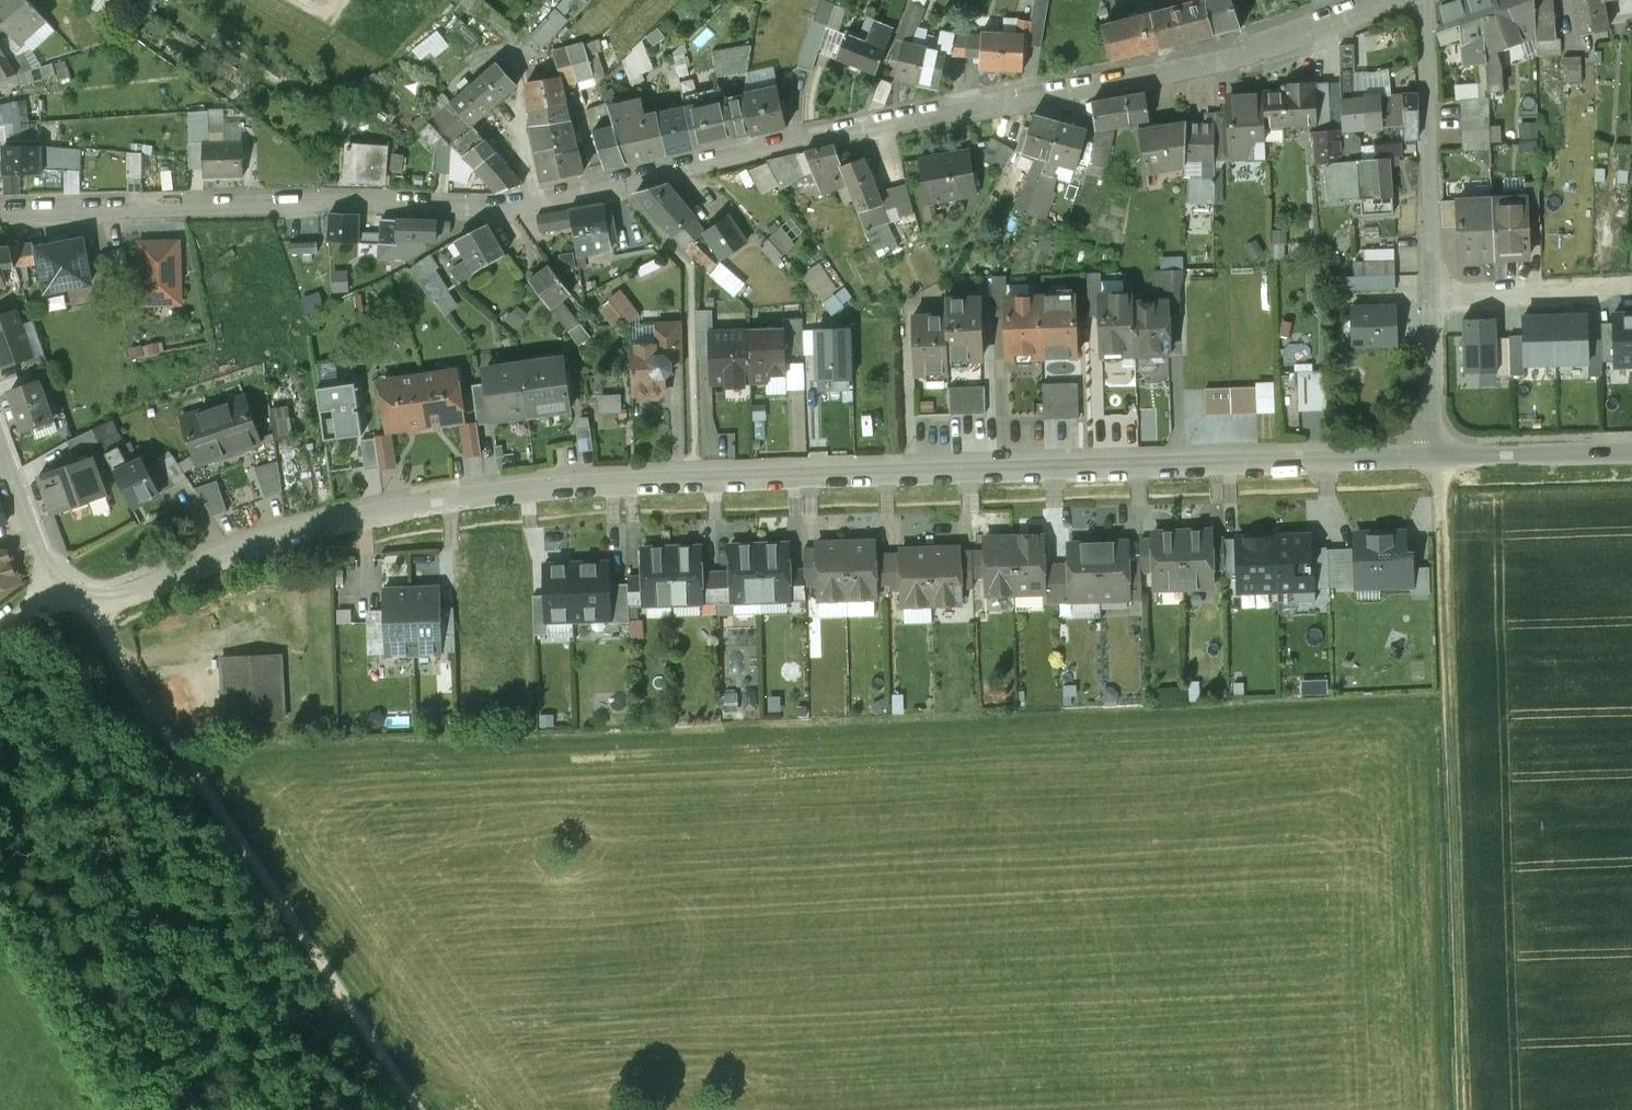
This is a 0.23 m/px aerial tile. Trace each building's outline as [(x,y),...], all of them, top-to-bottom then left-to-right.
[(29,0),(0,0),(0,22),(10,32),(13,29),(23,41),(46,20),(29,0)] [(110,4),(105,0),(88,0),(86,3),(102,15),(110,4)] [(525,24),(535,33),(554,10),(562,0),(547,0),(525,24)] [(586,4),(581,0),(562,0),(554,10),(566,20),(570,23),(586,4)] [(1031,21),(1032,21),(1029,45),(1041,47),(1049,0),(1035,0),(1031,21)] [(1102,27),(1111,62),(1215,35),(1206,0),(1183,0),(1185,6),(1102,27)] [(1215,35),(1241,28),(1231,0),(1206,0),(1215,35)] [(1436,7),(1437,33),(1461,25),(1483,17),(1500,11),(1497,0),(1453,0),(1436,7)] [(1477,65),(1479,98),(1488,97),(1489,98),(1504,97),(1502,66),(1496,48),(1536,35),(1536,24),(1534,0),(1497,0),(1500,11),(1483,17),(1487,64),(1477,65)] [(1536,24),(1553,23),(1552,9),(1552,0),(1534,0),(1536,24)] [(1579,34),(1608,29),(1603,0),(1572,0),(1579,34)] [(821,3),(815,22),(813,22),(798,68),(812,73),(825,30),(833,7),(821,3)] [(925,47),(911,44),(924,9),(911,3),(900,33),(892,60),(899,62),(896,78),(917,83),(925,47)] [(833,6),(833,7),(825,30),(838,34),(845,10),(833,6)] [(566,20),(554,10),(535,33),(529,39),(541,50),(566,20)] [(1483,17),(1461,25),(1463,45),(1465,66),(1477,65),(1487,64),(1483,17)] [(481,38),(461,20),(447,36),(467,54),(481,38)] [(1017,34),(1004,33),(1002,70),(1023,71),(1024,55),(1027,55),(1029,45),(1032,21),(1031,21),(1019,20),(1017,34)] [(23,41),(13,29),(10,32),(0,22),(0,41),(1,42),(6,40),(14,49),(23,41)] [(866,45),(845,36),(836,60),(875,75),(893,29),(875,22),(866,45)] [(1554,39),(1553,23),(1536,24),(1536,35),(1536,41),(1554,40),(1554,39)] [(1455,45),(1463,45),(1461,25),(1437,33),(1437,52),(1456,51),(1455,45)] [(938,49),(925,47),(917,83),(938,87),(942,70),(947,72),(950,56),(965,57),(967,35),(942,32),(938,49)] [(1004,33),(982,32),(982,36),(967,35),(965,57),(981,58),(980,69),(1002,70),(1004,33)] [(634,51),(643,74),(656,69),(644,38),(634,49),(634,51)] [(1554,39),(1554,40),(1536,41),(1537,56),(1561,54),(1560,39),(1554,39)] [(0,43),(0,46),(10,61),(18,74),(33,69),(14,49),(6,40),(1,42),(0,43)] [(569,50),(577,80),(582,78),(580,90),(585,105),(595,102),(591,87),(590,87),(587,77),(592,76),(589,65),(598,62),(596,53),(600,52),(597,42),(569,50)] [(10,61),(0,46),(0,67),(10,61)] [(1341,73),(1351,73),(1351,71),(1354,71),(1353,46),(1340,47),(1341,73)] [(750,49),(711,53),(716,78),(746,75),(750,49)] [(564,84),(577,80),(569,50),(555,55),(564,84)] [(633,85),(646,81),(643,74),(634,51),(624,60),(633,85)] [(1581,57),(1564,58),(1564,82),(1582,82),(1581,57)] [(73,81),(67,59),(55,62),(61,84),(73,81)] [(0,67),(0,77),(1,79),(18,74),(10,61),(0,67)] [(33,69),(18,74),(22,87),(55,76),(51,63),(33,69)] [(514,89),(495,67),(478,80),(498,102),(514,89)] [(1352,94),(1351,73),(1341,73),(1342,94),(1352,94)] [(560,76),(527,83),(530,111),(566,103),(560,76)] [(498,102),(478,80),(472,86),(466,79),(458,86),(464,93),(461,95),(480,117),(498,102)] [(881,79),(873,101),(885,106),(894,84),(881,79)] [(777,82),(763,85),(764,91),(744,96),(752,135),(787,127),(777,82)] [(1286,92),(1264,93),(1264,96),(1266,129),(1301,127),(1301,125),(1315,125),(1316,125),(1314,84),(1286,85),(1286,92)] [(1328,84),(1314,84),(1316,125),(1315,125),(1315,132),(1331,131),(1331,130),(1330,124),(1328,84)] [(727,98),(721,88),(683,97),(685,108),(694,148),(696,148),(752,135),(744,96),(743,94),(727,98)] [(1145,92),(1092,103),(1094,114),(1096,130),(1114,127),(1150,120),(1145,92)] [(480,117),(461,95),(449,106),(468,128),(480,117)] [(1418,138),(1418,95),(1403,95),(1403,96),(1391,96),(1392,127),(1405,126),(1406,139),(1418,138)] [(1264,96),(1228,98),(1229,114),(1231,157),(1232,157),(1247,156),(1255,140),(1266,140),(1266,129),(1264,96)] [(1391,96),(1365,98),(1367,128),(1392,127),(1391,96)] [(1479,98),(1461,99),(1463,150),(1491,148),(1489,98),(1488,97),(1479,98)] [(1365,98),(1342,100),(1343,123),(1343,129),(1344,131),(1350,130),(1367,129),(1367,128),(1365,98)] [(0,104),(0,123),(6,125),(14,124),(28,123),(25,101),(0,104)] [(658,114),(645,116),(642,101),(608,109),(619,136),(626,163),(667,154),(658,114)] [(566,103),(530,111),(532,128),(569,120),(566,103)] [(468,128),(449,106),(430,123),(443,137),(449,144),(468,128)] [(608,109),(607,107),(587,111),(605,168),(626,163),(619,136),(608,109)] [(685,108),(658,114),(667,154),(694,148),(685,108)] [(204,142),(210,142),(209,119),(224,118),(224,109),(189,112),(189,168),(204,168),(204,142)] [(1060,122),(1034,114),(1030,127),(1023,153),(1041,158),(1049,160),(1060,122)] [(1088,130),(1077,168),(1087,171),(1089,164),(1096,130),(1094,114),(1083,115),(1085,130),(1088,130)] [(1229,114),(1216,115),(1215,159),(1232,158),(1232,157),(1231,157),(1229,114)] [(1207,124),(1187,124),(1186,160),(1203,160),(1215,161),(1215,159),(1216,115),(1208,116),(1207,124)] [(418,132),(430,123),(424,116),(413,125),(418,132)] [(576,118),(569,120),(571,127),(577,126),(576,118)] [(569,120),(532,128),(535,142),(573,134),(571,127),(569,120)] [(1085,130),(1060,122),(1049,160),(1058,162),(1077,168),(1088,130),(1085,130)] [(28,123),(14,124),(16,141),(33,142),(33,129),(33,123),(28,123)] [(443,137),(430,123),(419,133),(431,145),(443,137)] [(14,124),(6,125),(6,142),(16,141),(14,124)] [(1187,124),(1140,133),(1147,173),(1185,166),(1186,160),(1187,124)] [(1017,150),(1023,153),(1030,127),(1024,126),(1017,150)] [(1096,130),(1089,164),(1106,167),(1114,127),(1096,130)] [(1315,132),(1311,133),(1313,164),(1326,163),(1361,160),(1360,147),(1359,139),(1350,132),(1350,130),(1344,131),(1343,129),(1331,130),(1331,131),(1315,132)] [(573,134),(535,142),(538,155),(558,151),(559,155),(576,152),(575,144),(573,134)] [(464,158),(476,148),(471,138),(457,151),(464,158)] [(1015,150),(991,138),(980,160),(1003,172),(1015,150)] [(476,148),(464,158),(475,169),(495,154),(484,140),(476,148)] [(244,176),(243,141),(210,142),(204,142),(204,168),(204,177),(244,176)] [(452,146),(451,145),(437,144),(434,171),(448,173),(452,146)] [(835,145),(805,152),(822,194),(825,193),(827,197),(837,193),(835,188),(847,184),(843,166),(835,145)] [(1398,145),(1360,147),(1361,160),(1399,158),(1398,145)] [(457,151),(452,146),(448,173),(447,180),(467,184),(469,176),(474,170),(475,169),(464,158),(457,151)] [(42,147),(4,147),(4,175),(43,173),(43,170),(42,147)] [(66,149),(42,147),(43,170),(65,171),(66,149)] [(384,150),(346,148),(344,179),(381,181),(384,150)] [(1491,148),(1463,150),(1464,168),(1492,167),(1491,148)] [(66,149),(65,171),(78,171),(79,150),(66,149)] [(576,152),(559,155),(558,151),(538,155),(543,182),(581,173),(576,152)] [(969,151),(920,159),(928,204),(977,195),(969,151)] [(142,153),(129,153),(128,179),(142,179),(142,153)] [(507,166),(496,153),(495,154),(475,169),(474,170),(497,193),(523,184),(507,166)] [(799,153),(767,160),(782,189),(807,175),(799,153)] [(877,192),(864,159),(865,159),(864,158),(843,166),(847,184),(848,184),(855,199),(859,212),(881,206),(883,206),(877,192)] [(1026,213),(1049,160),(1041,158),(1041,161),(1035,163),(1015,209),(1026,214),(1026,213)] [(1361,160),(1326,163),(1328,201),(1361,198),(1392,196),(1390,166),(1397,165),(1396,159),(1399,158),(1361,160)] [(1049,190),(1058,162),(1049,160),(1026,213),(1043,221),(1053,197),(1055,192),(1049,190)] [(1215,193),(1215,161),(1203,160),(1203,179),(1191,177),(1191,193),(1215,193)] [(1525,197),(1526,197),(1527,222),(1540,222),(1539,182),(1525,183),(1525,191),(1525,197)] [(666,184),(636,193),(635,194),(635,196),(655,219),(681,202),(666,184)] [(892,188),(899,215),(901,221),(908,219),(907,215),(914,213),(906,185),(892,188)] [(892,188),(877,192),(883,206),(881,206),(887,219),(899,215),(892,188)] [(1497,195),(1495,199),(1492,199),(1495,260),(1528,258),(1527,222),(1526,197),(1525,197),(1511,198),(1509,194),(1505,192),(1501,192),(1497,195)] [(1215,203),(1215,193),(1191,193),(1191,203),(1215,203)] [(1392,196),(1361,198),(1362,216),(1393,214),(1392,196)] [(1492,199),(1457,200),(1459,226),(1460,261),(1495,260),(1492,199)] [(1459,226),(1457,200),(1442,201),(1443,227),(1459,226)] [(681,202),(655,219),(671,234),(690,220),(694,217),(681,202)] [(604,204),(569,210),(575,242),(580,241),(582,253),(601,249),(600,244),(617,241),(611,210),(605,212),(604,204)] [(881,206),(859,212),(865,229),(875,251),(891,244),(892,249),(898,247),(888,223),(887,219),(881,206)] [(565,211),(537,216),(540,233),(568,228),(565,211)] [(359,214),(330,213),(329,241),(359,243),(359,233),(359,214)] [(729,216),(704,233),(722,259),(747,242),(729,216)] [(399,220),(382,219),(381,234),(359,233),(359,243),(392,245),(397,246),(398,240),(399,220)] [(437,221),(399,220),(398,240),(425,241),(436,241),(437,221)] [(704,233),(690,220),(671,234),(709,272),(719,263),(693,242),(704,233)] [(437,221),(436,241),(448,234),(448,222),(437,221)] [(775,224),(768,229),(784,248),(789,244),(786,241),(788,239),(775,224)] [(487,225),(457,239),(465,253),(465,254),(468,260),(453,271),(457,278),(453,280),(456,285),(505,255),(487,225)] [(785,264),(788,260),(784,255),(769,239),(760,247),(774,263),(774,262),(778,265),(782,261),(785,264)] [(1245,246),(1253,260),(1265,253),(1257,239),(1245,246)] [(83,240),(39,248),(47,292),(90,283),(83,240)] [(398,240),(397,246),(406,246),(406,260),(425,249),(425,241),(398,240)] [(179,242),(139,243),(141,304),(180,303),(179,242)] [(392,245),(359,243),(358,251),(392,254),(392,245)] [(36,265),(34,245),(11,247),(21,278),(30,276),(28,266),(36,265)] [(22,281),(21,278),(11,247),(0,248),(0,288),(22,281)] [(111,252),(117,277),(130,274),(123,248),(111,252)] [(1394,249),(1364,249),(1364,262),(1395,262),(1394,249)] [(98,255),(105,281),(117,277),(111,252),(98,255)] [(430,255),(417,263),(411,269),(433,301),(448,291),(434,270),(438,267),(430,255)] [(1364,262),(1355,263),(1356,276),(1395,275),(1395,262),(1364,262)] [(743,282),(719,263),(709,272),(708,273),(733,294),(735,290),(742,282),(743,282)] [(822,300),(836,291),(818,265),(804,275),(822,300)] [(571,293),(550,266),(536,276),(534,273),(529,277),(531,280),(530,281),(550,308),(560,301),(571,293)] [(1181,310),(1181,292),(1184,280),(1184,270),(1159,271),(1160,302),(1168,302),(1168,310),(1181,310)] [(1102,313),(1101,295),(1102,295),(1101,273),(1088,273),(1089,313),(1102,313)] [(1356,276),(1324,278),(1325,291),(1353,290),(1396,288),(1395,275),(1356,276)] [(32,288),(30,276),(21,278),(22,281),(25,290),(32,288)] [(1007,311),(1006,298),(1007,298),(1007,277),(992,277),(993,311),(1007,311)] [(752,292),(742,282),(735,290),(745,299),(752,292)] [(1325,298),(1324,284),(1313,285),(1314,299),(1325,298)] [(617,294),(610,300),(629,324),(640,315),(624,295),(619,298),(617,294)] [(1102,295),(1101,295),(1102,313),(1103,355),(1106,359),(1113,363),(1120,359),(1122,355),(1136,355),(1134,302),(1134,294),(1102,295)] [(1075,295),(1040,296),(1040,297),(1042,358),(1077,357),(1075,295)] [(1007,298),(1006,298),(1007,311),(1008,359),(1017,359),(1018,361),(1019,362),(1021,364),(1023,365),(1025,365),(1028,364),(1029,363),(1031,362),(1032,360),(1033,358),(1042,358),(1040,297),(1007,298)] [(979,298),(946,299),(947,315),(948,360),(981,359),(979,298)] [(581,327),(560,301),(550,308),(579,345),(586,339),(587,340),(589,339),(580,327),(581,327)] [(1160,302),(1134,302),(1136,355),(1151,354),(1156,361),(1165,361),(1169,354),(1168,310),(1168,302),(1160,302)] [(1396,306),(1352,307),(1353,347),(1397,345),(1396,306)] [(0,318),(0,363),(2,369),(32,358),(16,313),(0,318)] [(711,353),(710,332),(712,332),(711,313),(696,314),(697,353),(711,353)] [(1614,314),(1614,321),(1615,361),(1615,366),(1631,366),(1631,313),(1614,314)] [(1555,316),(1556,364),(1588,362),(1588,340),(1587,314),(1555,316)] [(947,315),(913,316),(915,375),(948,374),(948,360),(947,315)] [(1555,316),(1523,317),(1524,344),(1525,365),(1556,364),(1555,316)] [(784,329),(785,329),(786,354),(804,354),(803,318),(783,319),(784,329)] [(1465,373),(1498,372),(1496,339),(1496,319),(1463,320),(1465,373)] [(1602,339),(1602,361),(1615,361),(1614,321),(1601,321),(1602,339)] [(667,345),(668,360),(671,363),(684,363),(683,324),(658,324),(659,345),(667,345)] [(784,329),(750,331),(751,382),(769,382),(769,375),(786,374),(786,354),(785,329),(784,329)] [(818,379),(853,378),(851,330),(817,331),(818,379)] [(712,332),(710,332),(711,353),(712,353),(712,362),(711,362),(711,364),(712,384),(751,382),(750,331),(712,332)] [(1498,376),(1511,375),(1510,345),(1510,338),(1496,339),(1498,372),(1498,376)] [(1588,340),(1588,362),(1589,375),(1602,375),(1602,361),(1602,339),(1588,340)] [(1525,365),(1524,344),(1510,345),(1511,375),(1525,375),(1525,365)] [(659,345),(631,346),(633,394),(649,394),(652,397),(658,397),(661,393),(665,393),(664,376),(665,376),(671,371),(671,363),(668,360),(667,345),(659,345)] [(697,353),(697,357),(711,364),(711,362),(712,362),(712,353),(711,353),(697,353)] [(27,373),(48,366),(45,357),(24,364),(27,373)] [(563,358),(521,364),(528,416),(571,410),(563,358)] [(521,364),(500,367),(501,373),(485,375),(486,383),(491,415),(503,413),(503,419),(528,416),(521,364)] [(1326,371),(1298,372),(1299,411),(1327,410),(1326,371)] [(444,376),(443,373),(419,376),(426,426),(464,421),(458,380),(451,381),(444,376)] [(419,376),(395,379),(395,383),(389,390),(383,391),(388,431),(426,426),(419,376)] [(39,382),(8,393),(21,429),(33,424),(38,438),(57,431),(51,416),(58,413),(49,390),(43,392),(39,382)] [(1256,388),(1257,413),(1275,413),(1274,382),(1256,383),(1256,388)] [(355,383),(317,389),(324,441),(362,435),(355,383)] [(477,417),(491,415),(486,383),(472,385),(477,417)] [(1078,383),(1043,384),(1044,419),(1079,418),(1078,383)] [(949,388),(950,415),(986,414),(985,387),(949,388)] [(1231,389),(1232,414),(1257,413),(1256,388),(1231,389)] [(1206,415),(1232,414),(1231,389),(1205,389),(1206,415)] [(245,396),(213,407),(229,454),(261,444),(245,396)] [(290,403),(275,406),(280,434),(296,431),(290,403)] [(213,407),(182,417),(198,464),(229,454),(213,407)] [(99,441),(106,455),(117,449),(126,444),(114,420),(93,429),(99,441)] [(482,454),(478,424),(463,426),(467,456),(482,454)] [(93,429),(68,441),(74,453),(99,441),(93,429)] [(391,436),(376,438),(380,468),(395,466),(391,436)] [(380,468),(376,438),(361,440),(365,470),(380,468)] [(118,472),(127,468),(117,449),(106,455),(116,474),(118,472)] [(172,453),(147,466),(160,493),(188,479),(172,453)] [(92,456),(40,475),(54,515),(107,496),(92,456)] [(135,506),(160,493),(143,460),(127,468),(118,472),(135,506)] [(283,492),(278,461),(255,469),(265,498),(283,492)] [(195,489),(213,516),(228,511),(218,481),(195,489)] [(1211,531),(1182,532),(1184,588),(1213,587),(1212,569),(1211,539),(1211,531)] [(1182,532),(1153,532),(1154,540),(1154,570),(1155,589),(1184,588),(1182,532)] [(1356,549),(1358,586),(1411,585),(1412,584),(1411,568),(1411,555),(1405,555),(1404,533),(1356,535),(1356,549)] [(1043,536),(1014,537),(1016,594),(1043,593),(1044,593),(1044,566),(1043,536)] [(1014,537),(985,538),(985,551),(986,577),(987,595),(1016,594),(1014,537)] [(1276,537),(1237,539),(1239,578),(1239,591),(1278,590),(1276,537)] [(1276,537),(1278,590),(1294,590),(1295,602),(1316,602),(1315,575),(1311,575),(1311,566),(1308,566),(1308,562),(1313,562),(1312,548),(1307,548),(1307,537),(1276,537)] [(1212,569),(1225,569),(1224,539),(1224,538),(1211,539),(1212,569)] [(1237,539),(1224,539),(1225,569),(1226,579),(1239,578),(1237,539)] [(1141,563),(1141,571),(1154,570),(1154,540),(1140,540),(1141,563)] [(874,541),(846,542),(848,599),(876,598),(876,584),(875,554),(874,541)] [(846,542),(817,543),(817,549),(818,585),(819,600),(848,599),(846,542)] [(1127,542),(1098,543),(1100,600),(1129,599),(1128,563),(1127,542)] [(789,543),(760,544),(761,601),(790,600),(789,570),(789,543)] [(1098,543),(1069,544),(1070,565),(1071,601),(1100,600),(1098,543)] [(761,601),(760,544),(731,545),(732,572),(733,602),(761,601)] [(701,546),(672,547),(673,604),(702,603),(701,573),(701,546)] [(672,547),(643,548),(644,577),(645,605),(673,604),(672,547)] [(959,547),(930,548),(932,605),(961,604),(960,588),(959,552),(959,547)] [(930,548),(901,549),(901,554),(902,590),(903,606),(932,605),(930,548)] [(17,576),(8,549),(0,552),(0,581),(17,576)] [(804,570),(805,586),(818,585),(817,549),(804,549),(804,570)] [(1330,587),(1358,586),(1356,549),(1329,550),(1330,587)] [(972,551),(959,552),(960,588),(973,587),(973,578),(972,551)] [(985,551),(972,551),(973,578),(986,577),(985,551)] [(875,554),(876,584),(889,584),(888,554),(875,554)] [(888,554),(889,584),(889,590),(902,590),(901,554),(888,554)] [(608,562),(571,564),(573,621),(609,619),(610,619),(609,584),(608,562)] [(1128,563),(1129,599),(1142,599),(1141,571),(1141,563),(1128,563)] [(571,564),(545,564),(546,595),(547,622),(548,622),(573,621),(571,564)] [(1044,566),(1044,593),(1043,593),(1043,602),(1058,601),(1057,565),(1044,566)] [(1070,565),(1057,565),(1058,601),(1071,601),(1070,565)] [(1429,567),(1411,568),(1412,584),(1411,585),(1411,594),(1430,594),(1429,567)] [(789,570),(790,600),(805,600),(805,586),(804,570),(789,570)] [(701,573),(702,603),(717,603),(716,572),(701,573)] [(716,572),(717,603),(733,602),(732,572),(716,572)] [(628,577),(629,584),(629,605),(645,605),(644,577),(628,577)] [(629,584),(609,584),(610,619),(609,619),(609,624),(630,623),(629,605),(629,584)] [(412,588),(414,654),(443,653),(443,652),(441,608),(440,587),(412,588)] [(386,654),(386,655),(414,654),(412,588),(383,589),(384,610),(386,654)] [(547,622),(546,595),(533,596),(534,635),(549,635),(548,622),(547,622)] [(441,608),(443,652),(456,651),(454,607),(441,608)] [(352,623),(351,610),(338,610),(338,624),(352,623)] [(386,654),(384,610),(367,611),(368,654),(386,654)] [(280,654),(222,657),(226,723),(283,720),(280,654)]
